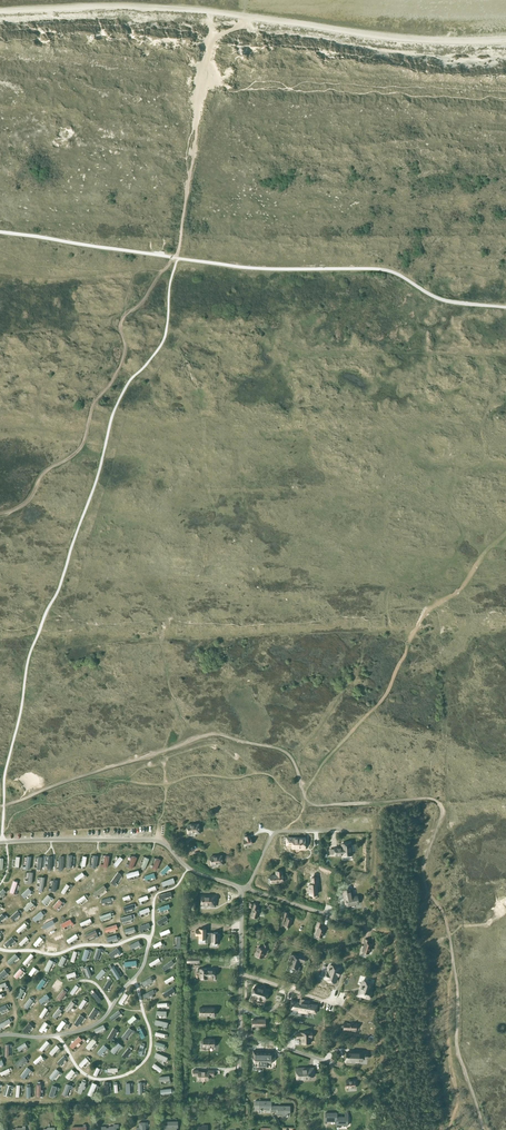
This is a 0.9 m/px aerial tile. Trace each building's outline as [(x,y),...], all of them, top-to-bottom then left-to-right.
[(200,833),(200,828),(199,828),(199,824),(187,825),(187,833),(195,832),(195,833),(200,833)] [(252,844),(250,838),(249,839),(248,836),(245,836),(245,840),(243,840),(244,846),(252,844)] [(297,837),(292,837),(292,838),(287,838),(287,844),(288,844),(292,844),(292,848),(299,848),(299,849),(305,849),(305,838),(303,838),(299,837),(299,838),(297,838),(297,837)] [(345,843),(344,843),(342,844),(342,847),(334,848),(335,855),(342,855),(343,855),(351,855),(350,843),(348,843),(347,842),(345,843)] [(132,868),(137,857),(132,855),(128,867),(132,868)] [(123,859),(120,856),(113,864),(117,866),(123,859)] [(218,865),(223,864),(223,860),(222,860),(222,856),(210,857),(211,864),(218,864),(218,865)] [(160,859),(156,858),(152,868),(153,869),(156,870),(160,859)] [(170,868),(168,865),(160,872),(163,875),(170,868)] [(114,884),(121,874),(118,871),(110,882),(114,884)] [(277,871),(277,875),(270,875),(270,878),(268,878),(268,882),(270,882),(283,882),(282,871),(277,871)] [(84,875),(82,872),(74,878),(76,881),(84,875)] [(175,882),(173,877),(161,882),(163,886),(175,882)] [(312,884),(309,884),(310,894),(317,894),(316,884),(318,884),(318,877),(311,878),(312,884)] [(92,884),(90,881),(81,887),(83,890),(92,884)] [(64,894),(69,886),(66,884),(61,892),(64,894)] [(107,888),(104,884),(93,892),(96,896),(107,888)] [(118,893),(129,889),(127,885),(116,888),(118,893)] [(344,889),(342,890),(345,903),(347,903),(347,906),(359,903),(357,896),(352,897),(350,888),(347,889),(347,887),(344,888),(344,889)] [(31,891),(28,888),(21,894),(24,898),(31,891)] [(51,897),(48,894),(41,901),(44,904),(51,897)] [(86,898),(84,895),(75,900),(77,903),(86,898)] [(215,906),(215,901),(214,901),(215,897),(201,896),(201,904),(210,905),(210,906),(215,906)] [(62,902),(59,899),(52,906),(56,909),(62,902)] [(34,904),(31,901),(23,908),(26,911),(34,904)] [(257,904),(254,903),(249,901),(247,907),(253,909),(251,916),(256,918),(259,910),(255,909),(257,904)] [(20,914),(17,910),(10,917),(13,920),(20,914)] [(43,914),(41,911),(32,918),(34,921),(43,914)] [(284,911),(283,916),(282,920),(285,921),(283,925),(289,927),(292,918),(287,917),(288,913),(284,911)] [(112,917),(110,912),(99,916),(101,920),(112,917)] [(168,919),(166,916),(157,921),(159,925),(168,919)] [(54,922),(52,918),(43,923),(45,927),(54,922)] [(72,923),(70,919),(60,923),(62,928),(72,923)] [(322,922),(317,920),(315,926),(318,927),(316,935),(316,938),(319,938),(321,937),(324,929),(320,928),(322,922)] [(27,925),(24,922),(16,930),(18,933),(27,925)] [(118,929),(116,924),(104,927),(105,932),(118,929)] [(196,930),(196,935),(199,935),(199,939),(199,943),(205,943),(208,943),(208,932),(205,932),(205,929),(199,929),(199,930),(196,930)] [(97,934),(95,930),(84,935),(86,939),(97,934)] [(61,935),(59,931),(50,935),(52,939),(61,935)] [(218,932),(208,932),(208,942),(212,942),(212,946),(217,946),(217,942),(217,938),(220,938),(220,934),(218,934),(218,932)] [(78,937),(76,933),(66,940),(68,943),(78,937)] [(28,939),(26,936),(18,943),(21,946),(28,939)] [(42,939),(39,936),(33,944),(36,947),(42,939)] [(14,940),(12,937),(4,944),(6,947),(14,940)] [(369,940),(365,939),(364,943),(365,943),(362,951),(363,952),(362,953),(367,955),(367,953),(368,953),(371,944),(368,943),(369,940)] [(140,944),(138,940),(129,945),(131,949),(140,944)] [(264,943),(262,948),(258,947),(255,955),(262,957),(265,949),(266,950),(268,944),(264,943)] [(119,951),(116,948),(108,954),(111,957),(119,951)] [(33,956),(31,953),(22,963),(25,965),(33,956)] [(18,957),(15,954),(6,962),(9,965),(18,957)] [(300,954),(299,957),(291,954),(289,961),(290,961),(289,966),(291,967),(291,968),(295,969),(295,968),(297,969),(300,961),(304,962),(306,956),(300,954)] [(160,960),(158,958),(149,964),(151,966),(160,960)] [(53,962),(49,960),(44,969),(48,971),(53,962)] [(174,963),(172,960),(162,967),(165,970),(174,963)] [(91,976),(87,965),(83,967),(88,978),(91,976)] [(327,972),(325,978),(326,978),(326,979),(335,982),(337,975),(338,975),(340,969),(339,969),(340,967),(330,965),(329,968),(328,969),(329,969),(328,972),(327,972)] [(120,977),(114,966),(110,969),(117,979),(120,977)] [(23,971),(20,968),(13,976),(16,978),(23,971)] [(105,972),(102,969),(95,977),(98,979),(105,972)] [(208,976),(208,970),(206,970),(206,969),(197,969),(197,972),(200,972),(200,978),(206,978),(206,976),(208,976)] [(175,978),(173,975),(164,981),(166,984),(175,978)] [(153,980),(151,977),(141,983),(143,987),(153,980)] [(46,981),(42,979),(36,987),(39,990),(46,981)] [(60,982),(57,979),(51,987),(55,989),(60,982)] [(106,991),(111,982),(108,980),(103,989),(106,991)] [(360,993),(359,995),(364,996),(363,997),(369,998),(372,989),(370,989),(372,983),(365,981),(363,981),(361,986),(359,992),(360,993)] [(79,987),(76,985),(70,993),(72,995),(79,987)] [(252,993),(252,995),(256,997),(255,998),(261,1000),(262,999),(265,1000),(268,990),(255,986),(254,988),(253,988),(252,993)] [(175,991),(172,987),(162,994),(165,998),(175,991)] [(24,990),(20,988),(16,997),(20,999),(24,990)] [(66,992),(63,989),(56,998),(59,1001),(66,992)] [(155,993),(153,990),(143,995),(145,998),(155,993)] [(101,1000),(94,991),(91,994),(98,1003),(101,1000)] [(128,995),(125,993),(118,1002),(122,1005),(128,995)] [(49,997),(46,994),(38,1000),(41,1003),(49,997)] [(33,1000),(30,998),(23,1006),(27,1009),(33,1000)] [(86,1001),(83,999),(78,1007),(81,1009),(86,1001)] [(291,1000),(290,1009),(295,1010),(298,1010),(298,1011),(303,1012),(303,1011),(305,1000),(300,999),(299,1001),(297,1001),(291,1000)] [(303,1011),(303,1012),(307,1013),(307,1012),(311,1013),(315,1013),(317,1004),(312,1004),(309,1003),(310,1000),(305,1000),(303,1011)] [(75,1004),(72,1001),(65,1010),(68,1012),(75,1004)] [(48,1009),(45,1007),(39,1016),(42,1018),(48,1009)] [(61,1010),(59,1008),(52,1016),(55,1018),(61,1010)] [(98,1010),(94,1008),(88,1017),(92,1019),(98,1010)] [(121,1014),(119,1010),(109,1017),(112,1021),(121,1014)] [(83,1017),(80,1015),(73,1024),(77,1026),(83,1017)] [(136,1018),(133,1015),(127,1021),(130,1024),(136,1018)] [(9,1018),(0,1023),(0,1028),(11,1022),(9,1018)] [(65,1023),(62,1020),(55,1029),(59,1031),(65,1023)] [(48,1024),(45,1022),(38,1030),(41,1032),(48,1024)] [(32,1025),(28,1023),(22,1030),(25,1033),(32,1025)] [(105,1029),(103,1025),(94,1029),(96,1033),(105,1029)] [(117,1030),(114,1027),(107,1039),(110,1041),(117,1030)] [(132,1030),(129,1028),(121,1037),(125,1040),(132,1030)] [(297,1033),(297,1038),(301,1038),(301,1043),(310,1043),(310,1037),(312,1037),(312,1032),(297,1033)] [(82,1040),(79,1036),(69,1045),(72,1049),(82,1040)] [(96,1041),(93,1039),(86,1047),(89,1050),(96,1041)] [(49,1043),(47,1041),(39,1049),(42,1051),(49,1043)] [(27,1046),(25,1042),(16,1048),(19,1051),(27,1046)] [(121,1045),(118,1042),(110,1051),(114,1054),(121,1045)] [(59,1047),(56,1045),(49,1053),(52,1056),(59,1047)] [(107,1048),(104,1045),(97,1052),(100,1055),(107,1048)] [(131,1050),(128,1048),(122,1056),(125,1058),(131,1050)] [(253,1054),(251,1054),(254,1063),(258,1063),(258,1066),(263,1066),(263,1052),(261,1052),(261,1051),(253,1051),(253,1054)] [(263,1052),(263,1066),(268,1066),(268,1063),(271,1063),(274,1054),(273,1054),(273,1051),(265,1051),(265,1052),(263,1052)] [(367,1056),(368,1051),(362,1051),(362,1053),(347,1052),(346,1059),(352,1060),(352,1059),(356,1060),(362,1060),(362,1056),(367,1056)] [(166,1062),(168,1058),(156,1053),(154,1057),(166,1062)] [(43,1058),(40,1055),(33,1062),(35,1064),(43,1058)] [(66,1058),(64,1056),(57,1063),(59,1065),(66,1058)] [(27,1060),(25,1057),(14,1064),(16,1067),(27,1060)] [(88,1060),(86,1057),(78,1065),(81,1067),(88,1060)] [(162,1069),(154,1063),(152,1067),(160,1072),(162,1069)] [(30,1070),(27,1067),(20,1076),(23,1079),(30,1070)] [(305,1069),(305,1068),(296,1068),(297,1079),(310,1078),(310,1075),(314,1075),(314,1069),(309,1069),(309,1068),(305,1069)] [(59,1072),(56,1069),(49,1077),(52,1080),(59,1072)] [(75,1072),(72,1070),(65,1077),(68,1080),(75,1072)] [(77,1070),(70,1078),(72,1080),(79,1072),(77,1070)] [(203,1080),(203,1072),(198,1072),(198,1070),(193,1070),(192,1076),(198,1075),(198,1080),(203,1080)] [(208,1072),(203,1072),(203,1080),(208,1080),(208,1076),(214,1076),(214,1070),(208,1070),(208,1072)] [(147,1078),(142,1080),(145,1088),(151,1085),(147,1078)] [(86,1083),(82,1081),(77,1092),(81,1094),(86,1083)] [(96,1085),(92,1083),(87,1094),(91,1096),(96,1085)] [(274,1111),(274,1105),(271,1105),(271,1101),(255,1100),(255,1109),(271,1109),(271,1111),(274,1111)] [(274,1105),(274,1111),(277,1111),(277,1114),(290,1114),(290,1106),(274,1105)] [(336,1121),(336,1125),(347,1125),(347,1116),(347,1112),(344,1112),(344,1116),(336,1116),(336,1121)] [(336,1116),(336,1113),(325,1113),(325,1121),(336,1121),(336,1116)] [(167,1125),(164,1125),(164,1129),(176,1129),(176,1128),(178,1128),(178,1121),(167,1121),(167,1125)]
